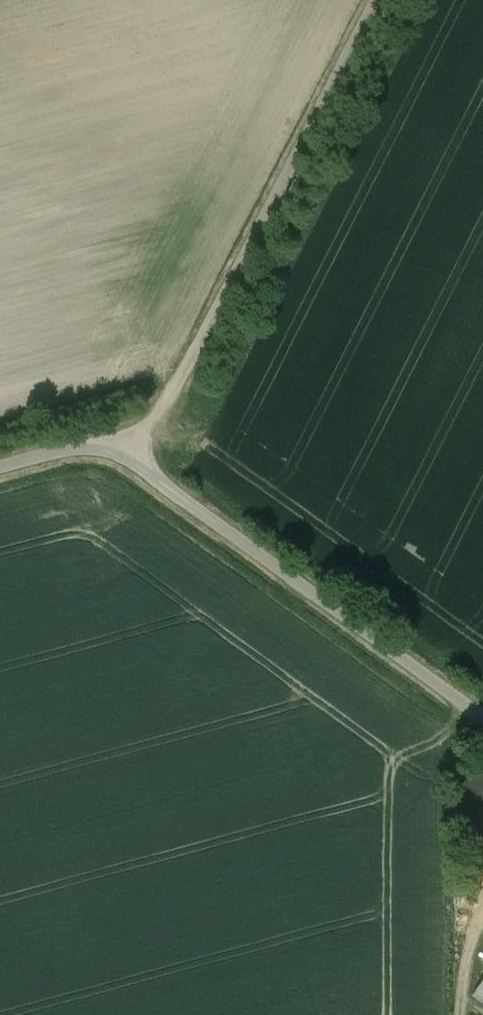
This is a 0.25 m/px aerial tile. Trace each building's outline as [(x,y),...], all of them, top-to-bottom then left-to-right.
[(480,770),(473,777),(468,786),(467,799),(470,810),(476,818),(482,823),(482,769),(480,770)]
